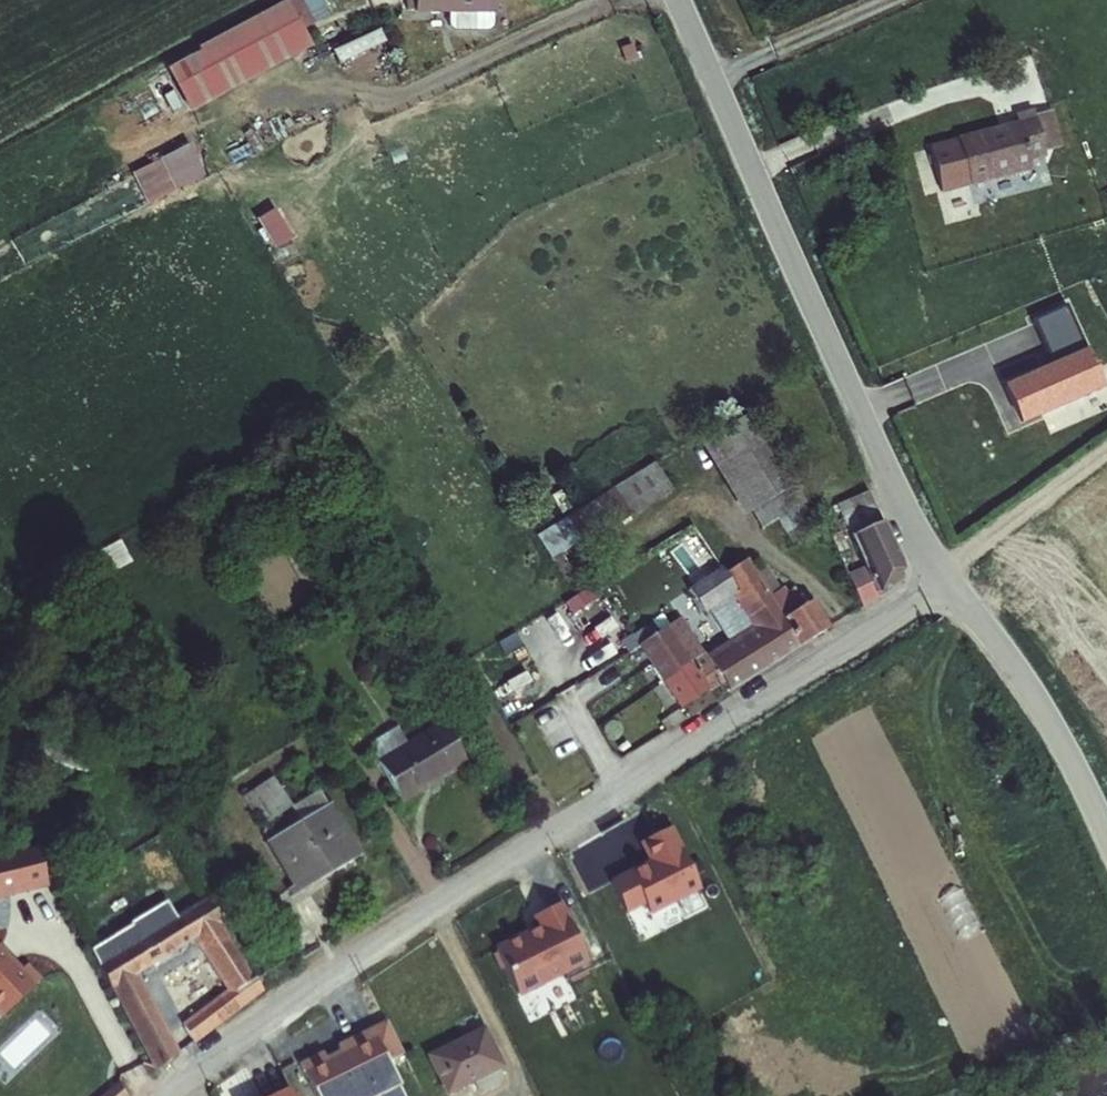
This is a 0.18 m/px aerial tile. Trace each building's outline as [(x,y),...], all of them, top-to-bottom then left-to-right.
[(206,47),(178,62),(199,101),(230,85),(220,66),(304,20),(293,0),(278,0),(202,41),(206,47)] [(384,27),(340,47),(346,60),(390,39),(384,27)] [(1014,114),(921,138),(933,184),(1027,160),(1024,149),(1042,144),(1030,99),(1011,104),(1014,114)] [(198,142),(136,168),(150,202),(212,177),(198,142)] [(282,205),(262,216),(280,249),(300,239),(282,205)] [(1101,392),(1084,354),(1068,304),(1035,321),(1051,364),(1006,385),(1023,425),(1101,392)] [(711,435),(758,530),(805,507),(770,437),(777,433),(765,408),(711,435)] [(661,460),(567,514),(583,541),(677,487),(661,460)] [(865,488),(835,504),(866,570),(844,585),(857,608),(900,582),(903,567),(890,522),(883,527),(865,488)] [(837,534),(826,539),(833,555),(844,550),(837,534)] [(753,634),(760,629),(780,660),(825,631),(807,604),(797,611),(784,592),(769,601),(744,562),(717,579),(753,634)] [(760,629),(753,634),(705,664),(677,620),(633,648),(675,714),(719,685),(725,695),(780,660),(760,629)] [(422,708),(356,746),(394,810),(459,772),(422,708)] [(245,792),(263,823),(297,803),(279,772),(245,792)] [(270,838),(333,800),(325,787),(262,825),(270,838)] [(323,811),(256,851),(287,903),(355,863),(323,811)] [(649,909),(700,888),(675,825),(644,838),(654,861),(612,878),(625,910),(646,901),(649,909)] [(0,863),(0,895),(40,886),(33,855),(0,863)] [(227,997),(181,1035),(189,1046),(256,991),(249,980),(244,987),(208,930),(214,925),(199,902),(168,924),(155,906),(82,952),(150,1080),(174,1056),(132,977),(188,945),(227,997)] [(547,926),(497,949),(519,995),(595,959),(568,902),(541,915),(547,926)] [(38,986),(23,971),(17,978),(8,967),(4,972),(0,967),(0,1021),(38,986)] [(483,1030),(429,1059),(447,1092),(475,1077),(484,1093),(502,1083),(495,1070),(502,1066),(483,1030)] [(985,1095),(1106,1095),(1106,1046),(985,1095)] [(389,1078),(374,1085),(370,1076),(347,1088),(351,1095),(398,1095),(389,1078)] [(299,1083),(270,1095),(305,1095),(299,1083)]
